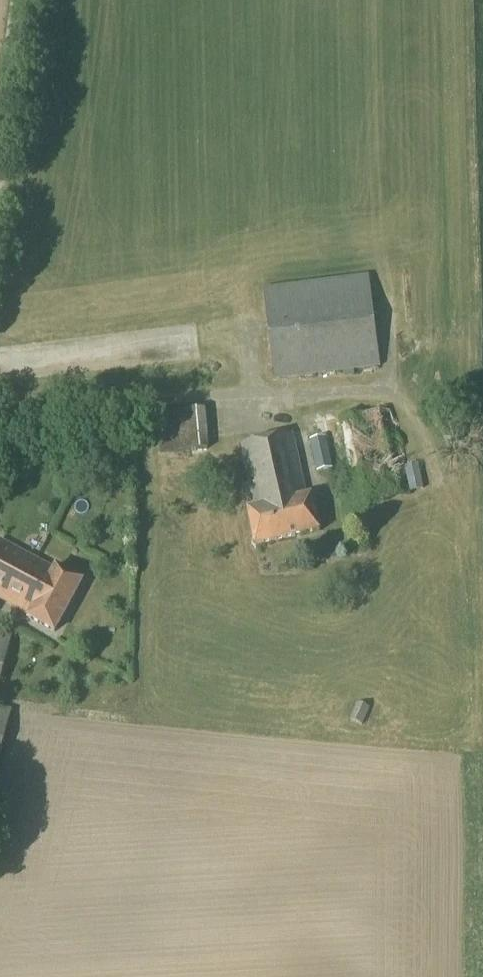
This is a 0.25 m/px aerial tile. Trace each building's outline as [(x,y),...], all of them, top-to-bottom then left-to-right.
[(275,380),(380,367),(368,277),(263,290),(275,380)] [(158,455),(209,450),(205,409),(155,414),(158,455)] [(355,506),(409,493),(390,411),(341,422),(355,506)] [(306,498),(291,434),(241,446),(250,487),(243,488),(256,546),(319,531),(311,496),(306,498)] [(316,473),(333,469),(326,436),(309,440),(316,473)] [(409,493),(423,490),(418,465),(404,468),(409,493)] [(0,540),(0,600),(29,616),(28,618),(54,633),(82,581),(56,567),(54,570),(0,540)] [(12,635),(0,633),(0,682),(12,635)] [(349,722),(363,727),(370,710),(356,704),(349,722)] [(10,712),(0,709),(0,753),(10,712)]
